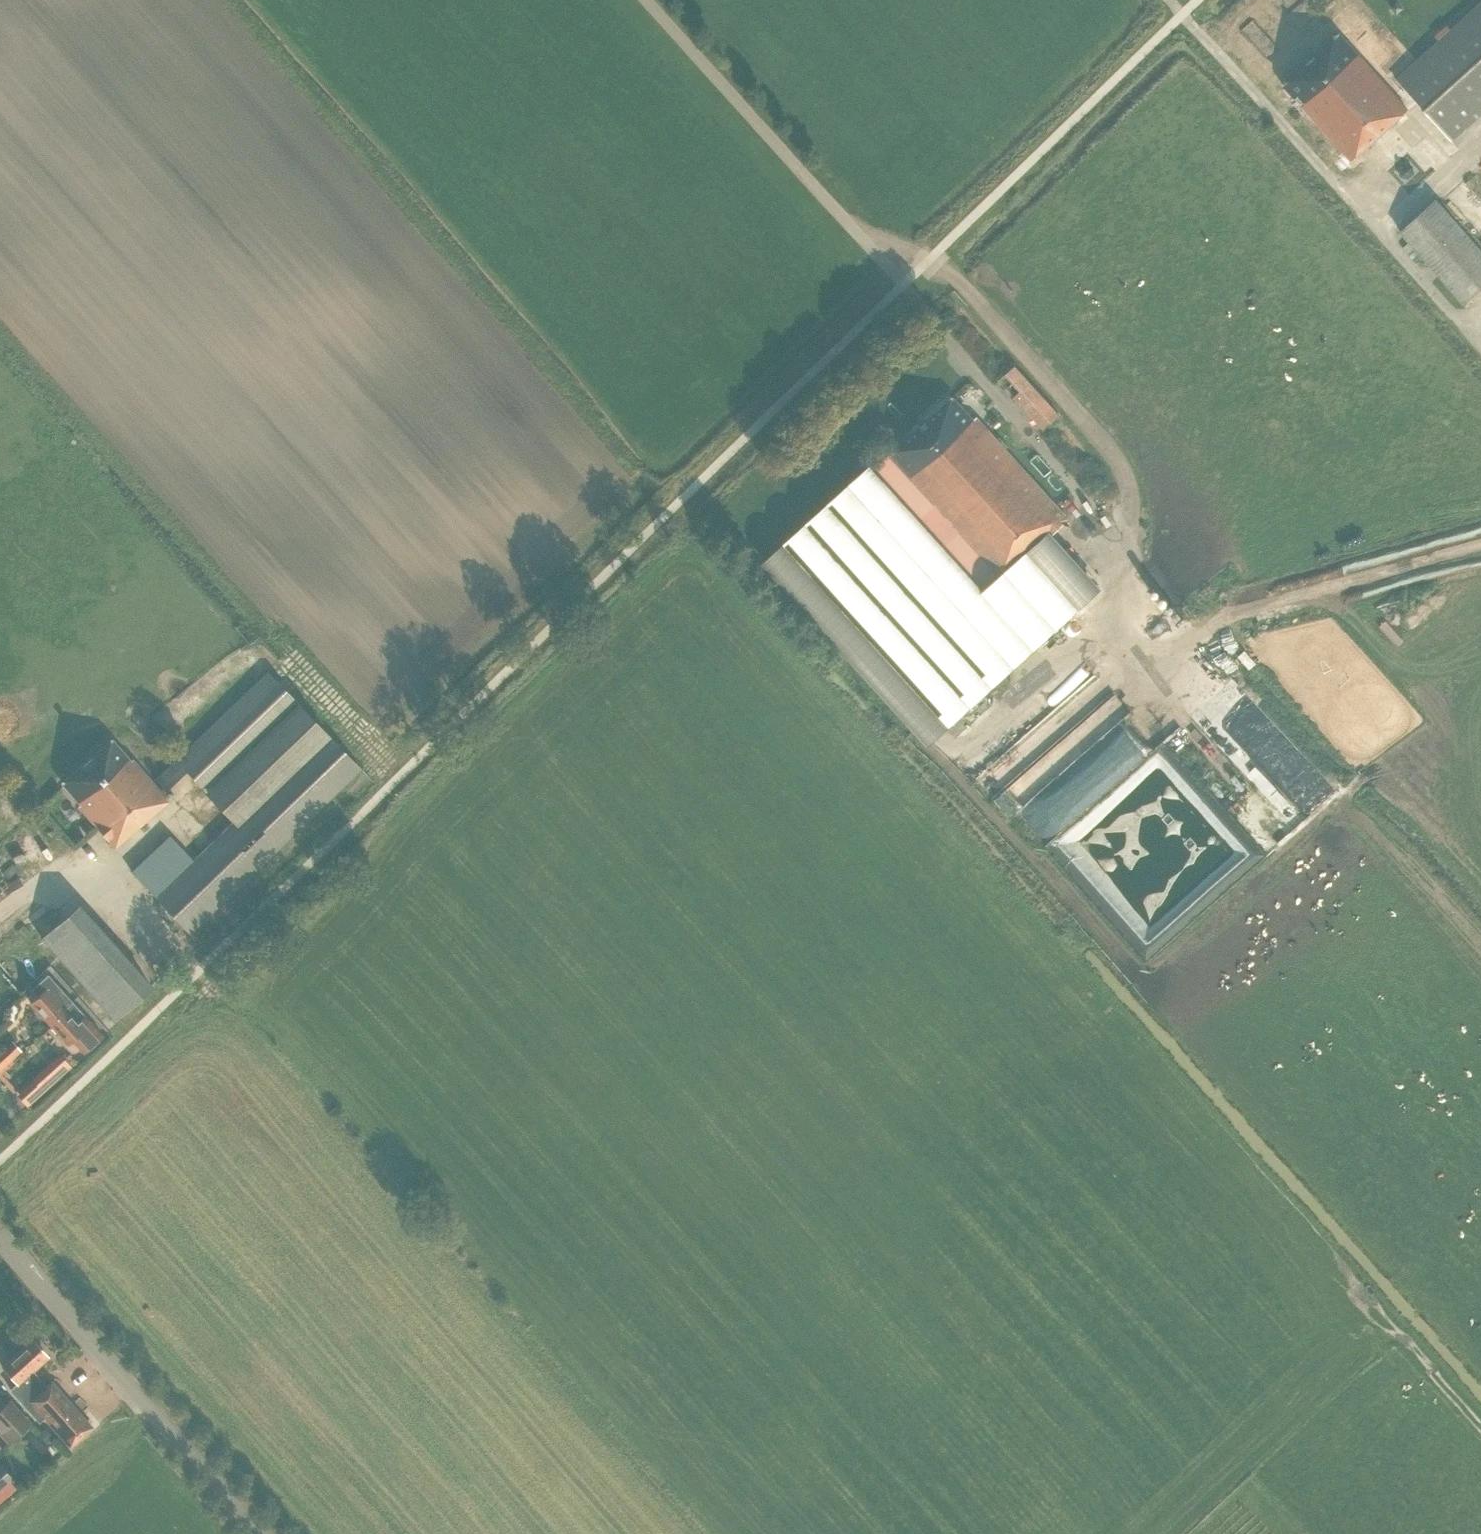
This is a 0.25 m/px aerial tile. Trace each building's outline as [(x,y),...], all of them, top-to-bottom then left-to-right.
[(1480,114),(1480,2),(1399,76),(1455,138),(1480,114)] [(1393,93),(1338,32),(1282,83),(1296,99),(1299,96),(1302,99),(1299,101),(1352,159),(1406,110),(1410,114),(1420,104),(1402,84),(1393,93)] [(1480,289),(1480,249),(1436,198),(1400,230),(1464,303),(1480,289)] [(1020,388),(1013,394),(1042,426),(1059,410),(1014,360),(1003,370),(1020,388)] [(888,455),(767,564),(929,742),(1095,592),(1046,537),(1068,517),(976,417),(974,419),(953,396),(888,455)] [(1083,677),(1104,662),(1098,654),(1077,669),(1083,677)] [(1187,692),(1197,706),(1233,680),(1223,665),(1187,692)] [(1081,690),(1064,669),(1031,696),(1047,717),(1081,690)] [(176,758),(204,788),(295,700),(268,671),(176,758)] [(1028,813),(1050,840),(1054,826),(1146,751),(1158,709),(1137,703),(1114,722),(1118,708),(1132,696),(1123,686),(1049,746),(1053,734),(1034,728),(1020,739),(1039,744),(1033,764),(1004,788),(1003,792),(1018,810),(1028,813)] [(204,788),(234,820),(325,732),(295,700),(204,788)] [(190,932),(360,768),(325,732),(234,820),(187,864),(164,840),(132,870),(190,932)] [(114,847),(168,800),(133,758),(130,760),(112,739),(62,782),(81,804),(79,806),(114,847)] [(1,869),(12,883),(34,865),(22,852),(1,869)] [(115,1019),(152,986),(79,905),(42,938),(115,1019)] [(49,1023),(73,1001),(48,974),(32,988),(38,995),(30,1002),(49,1023)] [(9,990),(0,996),(0,1014),(17,1003),(9,990)] [(103,1035),(73,1001),(49,1023),(68,1045),(75,1039),(86,1050),(103,1035)] [(40,1077),(48,1086),(65,1071),(57,1062),(40,1077)] [(26,1106),(45,1089),(37,1080),(19,1097),(26,1106)] [(2,1366),(17,1383),(11,1389),(39,1421),(43,1417),(70,1447),(92,1427),(51,1381),(45,1386),(32,1371),(48,1357),(32,1339),(2,1366)] [(102,1369),(83,1379),(87,1388),(107,1378),(102,1369)] [(29,1423),(18,1411),(9,1419),(1,1409),(5,1405),(0,1400),(0,1429),(2,1427),(12,1439),(29,1423)] [(12,1477),(0,1463),(0,1487),(12,1477)]
